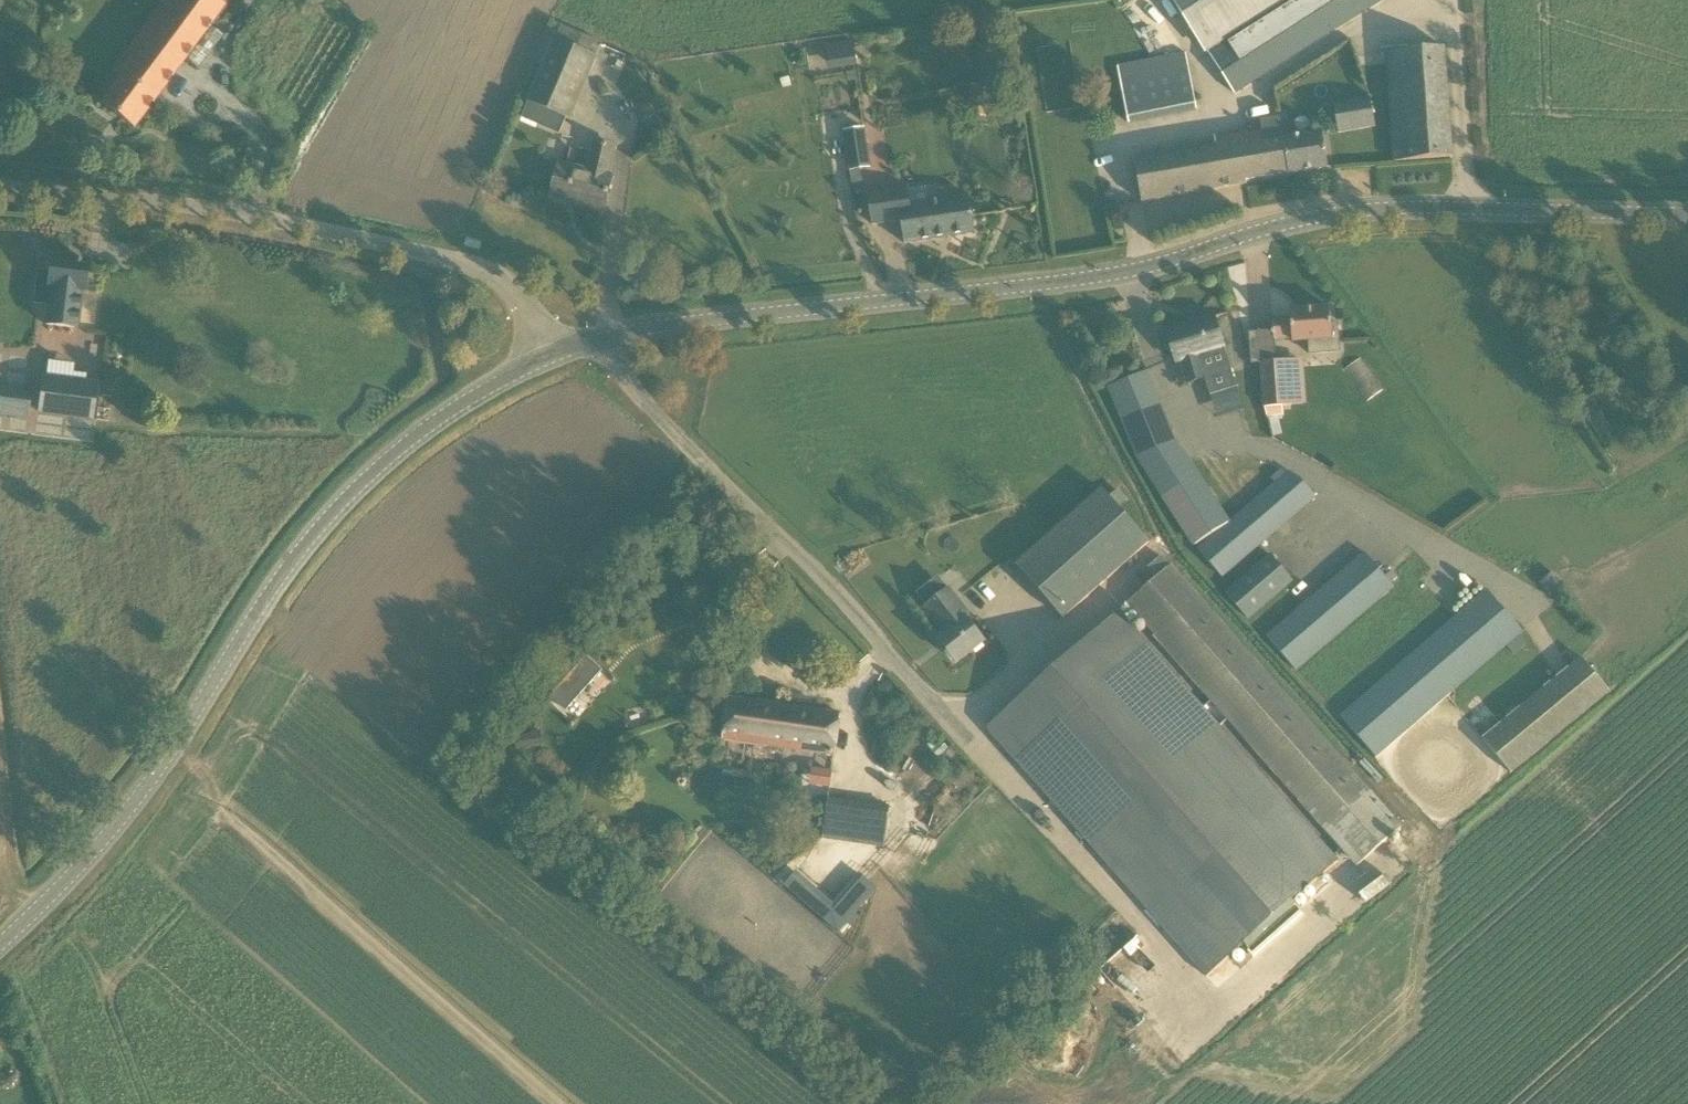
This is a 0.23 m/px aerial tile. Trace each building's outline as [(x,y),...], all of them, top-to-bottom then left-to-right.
[(119,78),(101,103),(133,127),(191,49),(208,26),(227,0),(166,0),(112,72),(119,78)] [(1234,94),(1382,0),(1175,0),(1234,94)] [(571,120),(601,41),(552,22),(536,63),(541,65),(526,102),(571,120)] [(208,26),(191,49),(206,59),(222,37),(208,26)] [(854,42),(827,45),(830,70),(857,67),(854,42)] [(1395,162),(1452,158),(1445,48),(1387,51),(1395,162)] [(1186,53),(1116,66),(1127,124),(1197,111),(1186,53)] [(971,85),(968,107),(988,110),(991,88),(971,85)] [(1370,96),(1333,103),(1338,133),(1375,127),(1370,96)] [(1217,145),(1135,161),(1142,202),(1246,184),(1246,180),(1289,173),(1289,174),(1328,168),(1323,133),(1283,139),(1280,118),(1261,121),(1263,132),(1216,140),(1217,145)] [(864,128),(844,131),(850,170),(860,169),(870,167),(864,128)] [(588,171),(559,164),(551,197),(604,210),(612,176),(608,175),(615,147),(595,142),(588,171)] [(860,169),(850,170),(851,177),(854,177),(861,176),(860,169)] [(931,202),(911,205),(908,187),(867,193),(872,224),(901,220),(905,244),(975,233),(969,196),(949,199),(948,192),(943,189),(933,190),(930,197),(931,202)] [(51,257),(47,287),(50,288),(45,325),(76,329),(80,291),(84,292),(87,262),(51,257)] [(1339,324),(1331,325),(1330,308),(1290,311),(1291,317),(1272,318),(1274,340),(1292,338),(1293,342),(1311,341),(1312,355),(1333,353),(1340,352),(1339,324)] [(1210,396),(1237,387),(1224,347),(1214,316),(1166,331),(1176,362),(1181,361),(1188,383),(1205,378),(1210,396)] [(1346,367),(1367,398),(1382,388),(1361,357),(1346,367)] [(1261,363),(1265,414),(1267,417),(1282,417),(1282,406),(1292,406),(1288,361),(1261,363)] [(1147,371),(1110,386),(1139,457),(1196,545),(1229,524),(1176,442),(1147,371)] [(96,385),(43,378),(39,413),(91,419),(96,385)] [(30,393),(0,390),(0,414),(27,418),(30,393)] [(1290,472),(1229,524),(1198,550),(1222,577),(1316,496),(1301,479),(1290,472)] [(1016,565),(1063,618),(1149,542),(1102,489),(1016,565)] [(1365,553),(1267,637),(1296,670),(1394,587),(1391,583),(1398,577),(1392,570),(1385,576),(1365,553)] [(1161,556),(1147,569),(1156,578),(1170,566),(1161,556)] [(1271,556),(1227,594),(1248,619),(1292,580),(1271,556)] [(1223,710),(1213,719),(1118,612),(987,728),(1207,977),(1254,935),(1266,949),(1302,917),(1290,903),(1338,861),(1220,727),(1230,718),(1358,863),(1400,826),(1170,566),(1156,578),(1128,603),(1223,710)] [(1487,591),(1341,717),(1376,757),(1506,644),(1518,634),(1522,631),(1487,591)] [(945,592),(925,608),(945,633),(938,639),(957,663),(984,642),(963,616),(967,613),(957,600),(953,603),(945,592)] [(1518,634),(1506,644),(1514,653),(1514,654),(1518,650),(1526,643),(1518,634)] [(586,655),(549,698),(565,712),(603,669),(586,655)] [(1510,771),(1607,691),(1582,660),(1485,740),(1510,771)] [(722,739),(835,755),(841,714),(728,698),(722,739)] [(541,731),(515,736),(517,749),(544,745),(541,731)] [(828,798),(823,836),(884,844),(889,806),(828,798)] [(832,903),(819,917),(837,933),(876,889),(858,873),(832,903)]
